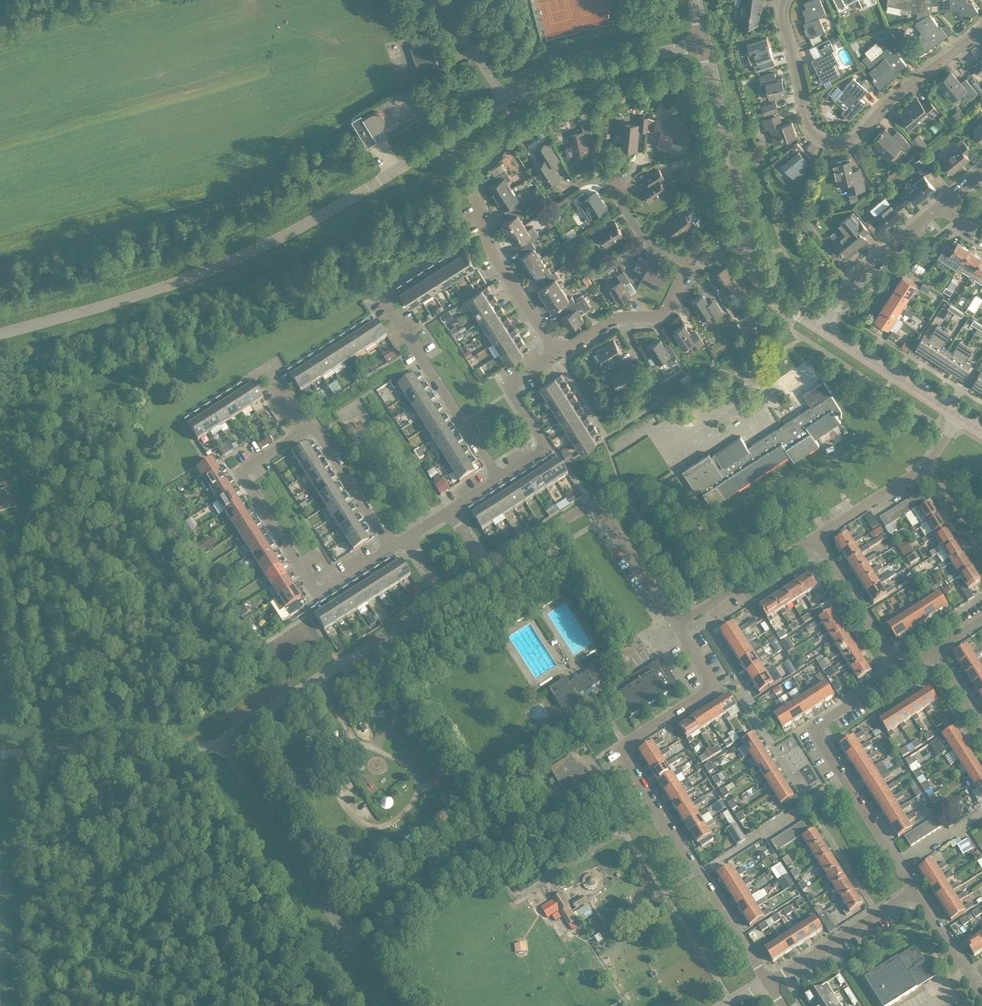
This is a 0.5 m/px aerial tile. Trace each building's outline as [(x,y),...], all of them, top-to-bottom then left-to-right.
[(761,2),(761,0),(734,0),(733,3),(737,5),(739,5),(738,18),(747,24),(756,21),(759,2),(761,2)] [(823,30),(818,16),(825,13),(819,0),(805,0),(803,1),(805,7),(801,8),(806,20),(802,22),(808,36),(823,30)] [(838,9),(846,5),(845,2),(848,0),(834,0),(838,9)] [(885,3),(899,6),(899,11),(924,9),(924,13),(931,11),(930,9),(930,0),(886,0),(885,3)] [(930,9),(937,8),(937,9),(959,8),(965,18),(977,10),(971,0),(965,1),(965,0),(930,0),(930,9)] [(920,37),(908,44),(916,55),(936,41),(935,39),(938,37),(939,39),(946,34),(940,25),(938,26),(929,12),(914,22),(921,31),(918,34),(920,37)] [(397,24),(402,39),(407,37),(403,23),(397,24)] [(866,53),(861,57),(866,63),(871,68),(869,70),(873,75),(871,76),(874,80),(875,79),(879,84),(883,81),(884,82),(889,77),(888,76),(895,71),(895,72),(905,63),(898,55),(904,51),(889,29),(875,41),(864,50),(866,53)] [(751,59),(754,70),(774,64),(765,36),(746,43),(749,52),(746,52),(749,60),(751,59)] [(815,43),(805,48),(809,55),(812,54),(819,50),(820,53),(821,55),(818,56),(818,55),(813,57),(810,58),(816,70),(817,69),(822,80),(821,81),(838,73),(832,62),(836,61),(837,60),(831,49),(833,48),(828,37),(815,43)] [(414,45),(409,47),(418,70),(421,69),(437,64),(428,40),(414,45)] [(972,65),(980,75),(981,74),(981,51),(976,57),(978,60),(972,65)] [(765,85),(768,97),(786,93),(785,85),(783,86),(780,76),(775,78),(773,71),(758,75),(760,86),(765,85)] [(950,72),(938,82),(951,98),(959,91),(966,99),(976,91),(964,77),(959,82),(950,72)] [(836,85),(829,92),(834,97),(833,98),(834,99),(835,97),(845,105),(844,107),(840,111),(848,118),(863,100),(859,96),(866,88),(860,83),(852,76),(841,89),(836,85)] [(408,81),(387,92),(392,100),(398,97),(403,106),(417,98),(408,81)] [(929,114),(931,116),(938,110),(927,98),(921,103),(916,97),(905,106),(906,108),(899,114),(910,126),(919,119),(920,121),(929,114)] [(776,109),(773,100),(759,105),(762,114),(776,109)] [(818,110),(824,117),(830,112),(824,105),(818,110)] [(375,138),(371,132),(378,128),(380,127),(381,126),(382,124),(382,123),(383,121),(383,119),(383,117),(382,115),(381,114),(380,112),(379,111),(377,110),(376,109),(374,109),(372,109),(370,109),(369,110),(367,111),(360,115),(358,112),(349,118),(365,144),(370,141),(375,138)] [(619,141),(618,147),(636,148),(638,129),(646,130),(647,116),(639,115),(638,123),(621,122),(620,133),(613,132),(613,140),(619,141)] [(685,128),(656,118),(651,132),(658,135),(655,143),(667,147),(668,145),(680,150),(682,143),(683,143),(687,132),(688,132),(689,128),(685,127),(685,128)] [(779,118),(762,124),(764,129),(768,128),(773,143),(796,135),(790,120),(778,124),(777,119),(779,118)] [(535,119),(528,121),(531,125),(531,126),(538,137),(544,133),(536,120),(535,119)] [(568,133),(563,134),(566,146),(570,145),(571,147),(566,148),(568,156),(573,155),(573,156),(588,153),(584,138),(591,136),(588,121),(580,122),(582,130),(568,133)] [(973,129),(981,140),(981,121),(973,129)] [(884,128),(872,140),(882,150),(880,152),(887,158),(899,145),(904,150),(909,144),(899,132),(894,138),(884,128)] [(910,138),(918,148),(924,143),(916,133),(910,138)] [(940,160),(950,172),(968,157),(963,152),(969,147),(960,137),(955,142),(958,145),(940,160)] [(532,164),(545,185),(559,176),(551,163),(557,159),(545,140),(534,148),(541,159),(532,164)] [(777,156),(770,162),(776,169),(782,164),(797,182),(806,160),(808,155),(805,152),(802,154),(799,151),(802,149),(796,141),(777,156)] [(933,168),(923,156),(915,162),(925,174),(933,168)] [(845,181),(847,191),(863,188),(859,167),(851,169),(848,158),(830,162),(835,184),(845,181)] [(495,197),(510,187),(506,180),(510,178),(500,163),(489,169),(496,180),(488,186),(495,197)] [(647,183),(640,187),(648,200),(665,190),(658,179),(662,176),(657,168),(644,177),(647,183)] [(905,184),(896,192),(904,202),(913,195),(917,200),(932,187),(922,175),(907,188),(905,184)] [(510,202),(513,207),(518,204),(524,200),(518,191),(514,194),(510,187),(495,197),(502,208),(510,202)] [(583,191),(572,198),(580,209),(587,218),(592,215),(592,216),(605,207),(595,191),(586,196),(583,191)] [(904,202),(896,192),(887,199),(890,203),(875,215),(884,227),(899,214),(896,209),(904,202)] [(687,200),(674,210),(678,215),(666,224),(675,236),(691,223),(682,212),(691,205),(687,200)] [(518,204),(513,207),(504,213),(508,218),(501,223),(507,233),(523,223),(519,218),(525,214),(518,204)] [(546,210),(539,215),(546,226),(554,222),(546,210)] [(832,240),(826,245),(834,254),(840,249),(844,254),(853,246),(858,242),(859,243),(865,238),(862,234),(867,229),(857,217),(857,218),(851,211),(839,221),(845,228),(842,230),(843,231),(832,240)] [(448,215),(437,221),(441,227),(452,221),(448,215)] [(598,222),(587,229),(593,239),(599,235),(605,245),(622,234),(614,220),(602,228),(598,222)] [(523,223),(507,233),(514,243),(521,239),(524,244),(531,240),(538,235),(532,225),(526,229),(523,223)] [(524,267),(539,257),(532,247),(534,246),(531,240),(524,244),(518,248),(521,254),(517,256),(524,267)] [(961,260),(969,249),(956,240),(951,248),(944,244),(936,256),(955,268),(961,259),(961,260)] [(630,246),(625,249),(628,254),(633,251),(630,246)] [(450,251),(453,257),(463,272),(474,265),(464,249),(457,254),(453,248),(450,251)] [(961,260),(961,259),(955,268),(959,271),(960,269),(969,274),(970,275),(981,257),(969,249),(961,260)] [(620,252),(615,255),(618,261),(623,258),(620,252)] [(918,259),(925,263),(928,258),(922,254),(918,259)] [(443,263),(452,278),(463,272),(453,257),(446,261),(443,255),(439,257),(443,263)] [(576,255),(569,260),(573,268),(581,263),(576,255)] [(613,256),(606,260),(610,267),(617,263),(613,256)] [(657,265),(637,256),(633,265),(644,271),(640,278),(657,287),(663,275),(654,271),(657,265)] [(539,257),(524,267),(530,277),(542,270),(545,275),(551,272),(547,266),(545,267),(539,257)] [(969,274),(967,276),(971,279),(973,277),(981,283),(981,282),(981,257),(970,275),(969,274)] [(436,268),(432,262),(428,264),(432,270),(442,285),(452,278),(443,263),(436,268)] [(725,266),(712,274),(724,294),(733,288),(736,293),(745,287),(736,273),(731,276),(725,266)] [(432,270),(425,274),(421,269),(418,271),(421,277),(431,292),(442,285),(432,270)] [(629,280),(622,269),(615,274),(619,280),(608,287),(613,295),(611,295),(616,302),(629,294),(622,284),(629,280)] [(551,272),(545,275),(544,276),(547,281),(537,288),(544,298),(561,287),(554,277),(558,275),(554,270),(551,272)] [(585,286),(591,282),(585,274),(580,277),(585,286)] [(895,285),(908,294),(915,283),(902,274),(895,285)] [(411,283),(420,299),(431,292),(421,277),(414,281),(411,275),(407,278),(411,284),(411,283)] [(950,278),(946,285),(951,288),(955,281),(950,278)] [(404,288),(400,282),(396,284),(400,290),(399,290),(409,306),(420,299),(411,283),(411,284),(404,288)] [(926,291),(928,286),(921,282),(918,286),(926,291)] [(488,299),(483,292),(489,288),(487,285),(481,288),(465,298),(472,309),(488,299)] [(895,285),(888,296),(901,305),(908,294),(895,285)] [(941,289),(948,294),(951,290),(944,285),(941,289)] [(564,307),(566,306),(574,301),(570,295),(567,297),(561,287),(544,298),(550,308),(561,302),(564,307)] [(974,293),(966,306),(973,310),(981,298),(974,293)] [(702,294),(691,301),(701,317),(708,313),(711,318),(721,312),(713,299),(707,302),(702,294)] [(494,310),(490,302),(496,299),(493,295),(488,299),(472,309),(479,319),(494,310)] [(574,301),(566,306),(569,311),(560,316),(567,327),(582,318),(579,312),(589,306),(583,295),(574,301)] [(901,305),(888,296),(881,307),(894,315),(901,305)] [(905,307),(912,312),(916,314),(918,310),(908,303),(905,307)] [(953,312),(956,308),(949,303),(946,307),(953,312)] [(436,304),(431,307),(434,312),(440,309),(436,304)] [(971,314),(977,318),(981,309),(981,306),(978,304),(971,314)] [(467,305),(463,307),(469,317),(472,315),(467,305)] [(497,313),(503,309),(500,306),(494,310),(479,319),(486,330),(501,320),(497,313)] [(966,306),(964,310),(971,314),(973,310),(966,306)] [(891,328),(894,330),(901,320),(894,315),(881,307),(874,317),(887,326),(888,326),(891,328)] [(902,311),(909,316),(912,312),(905,307),(902,311)] [(960,316),(962,312),(956,308),(953,312),(960,316)] [(448,309),(441,314),(445,320),(452,316),(448,309)] [(770,325),(759,309),(752,314),(762,330),(770,325)] [(509,320),(507,316),(501,320),(486,330),(493,341),(508,331),(503,324),(509,320)] [(976,327),(979,323),(972,318),(970,322),(976,327)] [(365,321),(361,324),(365,329),(375,345),(386,337),(376,322),(368,327),(365,321)] [(683,323),(672,330),(683,347),(690,342),(693,347),(702,342),(694,328),(688,332),(683,323)] [(454,324),(448,328),(453,335),(459,332),(454,324)] [(926,353),(942,329),(935,324),(928,336),(922,333),(914,346),(926,353)] [(508,331),(493,341),(499,351),(515,342),(510,334),(516,331),(514,327),(508,331)] [(358,334),(354,328),(351,330),(354,336),(355,336),(364,351),(375,345),(365,329),(358,334)] [(888,333),(895,337),(898,333),(894,330),(891,328),(888,333)] [(942,329),(926,353),(938,361),(946,348),(941,345),(948,333),(942,329)] [(741,334),(732,340),(736,346),(745,340),(741,334)] [(355,336),(354,336),(347,341),(344,335),(340,337),(344,343),(354,358),(364,351),(355,336)] [(515,342),(499,351),(507,363),(523,353),(517,345),(523,341),(520,338),(515,342)] [(593,378),(600,374),(613,365),(610,360),(621,353),(612,339),(595,350),(600,358),(595,362),(598,368),(597,369),(590,373),(593,378)] [(659,339),(647,346),(656,362),(663,357),(668,365),(678,358),(670,346),(665,349),(659,339)] [(946,348),(938,361),(949,368),(965,344),(959,339),(951,351),(946,348)] [(903,340),(899,346),(906,350),(910,344),(903,340)] [(333,350),(343,365),(354,358),(344,343),(337,348),(333,342),(329,344),(333,350)] [(458,352),(465,348),(463,343),(455,346),(458,352)] [(965,344),(949,368),(961,376),(969,363),(964,360),(972,348),(965,344)] [(702,354),(707,351),(704,346),(699,349),(702,354)] [(468,347),(462,351),(466,357),(472,353),(468,347)] [(333,350),(326,354),(322,348),(319,351),(323,357),(332,372),(343,365),(333,350)] [(392,349),(382,355),(385,362),(396,355),(392,349)] [(312,363),(322,378),(332,372),(323,357),(316,361),(312,355),(308,357),(312,363)] [(305,368),(301,362),(298,364),(301,370),(311,385),(322,378),(312,363),(305,368)] [(613,365),(600,374),(606,383),(613,378),(619,389),(637,378),(628,363),(617,370),(613,365)] [(373,365),(367,368),(370,373),(376,370),(373,365)] [(301,370),(294,375),(291,369),(287,371),(290,376),(290,377),(300,392),(311,385),(301,370)] [(981,389),(981,371),(980,370),(971,383),(981,389)] [(397,386),(404,397),(419,388),(419,387),(415,380),(421,377),(418,373),(413,377),(413,376),(406,380),(402,374),(388,383),(392,389),(397,386)] [(561,387),(556,380),(562,376),(560,373),(554,376),(539,386),(546,397),(561,387)] [(710,505),(723,496),(789,454),(794,462),(819,445),(814,437),(840,420),(834,412),(837,411),(838,412),(841,411),(840,409),(829,393),(831,392),(822,379),(801,393),(809,405),(746,446),(739,435),(709,454),(707,452),(681,469),(695,491),(699,488),(710,505)] [(561,387),(546,397),(552,407),(568,398),(563,391),(569,387),(567,383),(561,387)] [(261,400),(251,384),(243,389),(240,384),(236,386),(240,392),(250,407),(261,400)] [(426,398),(422,391),(427,387),(425,384),(419,387),(419,388),(404,397),(411,408),(426,398)] [(240,392),(233,396),(229,390),(226,393),(229,399),(230,399),(239,414),(250,407),(240,392)] [(433,409),(428,402),(434,398),(432,394),(426,398),(411,408),(418,419),(433,409)] [(568,398),(552,407),(559,418),(574,408),(570,401),(576,397),(573,394),(568,398)] [(219,405),(229,421),(239,414),(230,399),(229,399),(222,403),(219,397),(215,399),(219,405)] [(208,412),(218,427),(229,421),(219,405),(212,410),(208,404),(204,406),(208,412)] [(581,419),(577,412),(583,408),(580,404),(574,408),(559,418),(566,429),(581,419)] [(440,420),(440,419),(435,412),(441,409),(439,405),(433,409),(418,419),(425,429),(440,420)] [(394,409),(388,413),(393,419),(398,416),(394,409)] [(198,419),(207,434),(218,427),(208,412),(201,417),(197,411),(194,413),(198,419)] [(581,419),(566,429),(573,439),(588,430),(588,429),(583,422),(589,419),(587,415),(581,419)] [(446,430),(442,423),(448,419),(445,416),(440,419),(440,420),(425,429),(431,440),(446,430)] [(191,423),(187,418),(183,420),(187,425),(186,426),(196,441),(207,434),(198,419),(191,423)] [(453,441),(449,434),(455,430),(452,426),(446,430),(431,440),(438,450),(453,441)] [(588,430),(573,439),(580,450),(596,440),(591,433),(596,429),(594,426),(588,429),(588,430)] [(273,429),(267,432),(270,437),(276,434),(273,429)] [(460,452),(460,451),(455,444),(461,441),(459,437),(453,441),(438,450),(445,461),(460,452)] [(311,442),(306,445),(305,445),(290,455),(297,466),(312,456),(307,449),(313,445),(311,442)] [(222,444),(216,447),(217,449),(222,456),(227,453),(222,444)] [(418,448),(413,452),(418,460),(423,457),(418,448)] [(467,462),(462,455),(468,451),(466,448),(460,451),(460,452),(445,461),(452,472),(467,462)] [(312,456),(297,466),(303,477),(319,467),(314,460),(320,456),(318,452),(312,456)] [(217,471),(213,464),(218,460),(216,456),(211,460),(211,459),(195,469),(202,481),(217,471)] [(459,483),(474,473),(469,465),(475,462),(473,458),(467,462),(452,472),(459,483)] [(546,467),(556,483),(567,475),(557,460),(549,465),(546,459),(542,462),(546,467)] [(319,467),(303,477),(310,487),(325,477),(321,470),(327,467),(324,463),(319,467)] [(536,474),(545,489),(556,483),(546,467),(539,472),(535,466),(532,468),(536,474)] [(217,471),(202,481),(199,482),(199,484),(204,492),(206,493),(209,491),(224,481),(219,474),(225,471),(223,467),(217,471)] [(525,481),(535,496),(545,489),(536,474),(529,479),(525,473),(521,475),(525,481)] [(325,477),(310,487),(317,498),(332,488),(328,481),(334,477),(331,474),(325,477)] [(436,474),(431,478),(434,483),(440,479),(437,474),(436,474)] [(231,492),(226,485),(232,481),(230,478),(224,481),(209,491),(215,502),(231,492)] [(442,479),(434,485),(440,495),(449,489),(442,479)] [(514,480),(511,482),(514,488),(524,503),(535,496),(525,481),(518,485),(514,480)] [(332,488),(317,498),(324,508),(339,499),(334,492),(340,488),(338,484),(332,488)] [(504,494),(514,510),(524,503),(514,488),(507,492),(504,486),(500,489),(504,494)] [(237,503),(233,496),(239,492),(236,488),(231,492),(215,502),(222,512),(237,503)] [(572,495),(566,498),(570,504),(576,500),(581,497),(577,491),(572,495)] [(493,501),(503,516),(514,510),(504,494),(497,499),(493,493),(489,495),(493,501)] [(910,498),(916,508),(911,511),(910,512),(917,523),(912,527),(915,531),(925,524),(937,516),(938,517),(940,515),(937,511),(935,513),(929,503),(923,507),(915,494),(910,498)] [(13,497),(1,500),(0,495),(0,511),(16,507),(13,497)] [(339,499),(324,508),(331,519),(346,509),(341,502),(347,498),(345,495),(339,499)] [(905,501),(911,511),(916,508),(910,498),(905,501)] [(244,513),(240,506),(245,502),(243,499),(237,503),(222,512),(229,523),(244,513)] [(302,500),(296,503),(299,508),(306,505),(302,500)] [(486,506),(482,500),(479,502),(482,508),(483,508),(492,523),(503,516),(493,501),(486,506)] [(906,515),(910,512),(911,511),(905,501),(899,505),(906,515)] [(561,502),(555,505),(559,510),(559,511),(564,508),(561,502)] [(641,508),(643,512),(645,515),(647,514),(647,513),(650,511),(644,503),(639,507),(641,508)] [(176,504),(171,507),(174,513),(180,509),(177,505),(176,504)] [(346,509),(331,519),(337,530),(353,520),(348,513),(354,509),(352,505),(346,509)] [(555,505),(545,512),(548,517),(559,510),(555,505)] [(894,508),(900,518),(906,515),(899,505),(894,508)] [(483,508),(482,508),(475,513),(472,507),(468,509),(472,514),(471,515),(481,530),(492,523),(483,508)] [(888,512),(895,522),(900,518),(894,508),(888,512)] [(251,524),(246,517),(252,513),(250,509),(244,513),(229,523),(236,534),(251,524)] [(884,515),(890,525),(895,522),(888,512),(884,515)] [(532,515),(526,519),(529,524),(535,520),(532,515)] [(890,525),(884,515),(878,518),(885,528),(890,525)] [(353,520),(337,530),(344,540),(359,531),(359,530),(355,523),(361,520),(358,516),(353,520)] [(923,544),(934,537),(946,530),(948,528),(945,524),(943,526),(938,517),(937,516),(925,524),(931,533),(920,540),(923,544)] [(874,518),(867,523),(871,530),(878,525),(874,518)] [(258,535),(258,534),(253,528),(259,524),(257,520),(251,524),(236,534),(242,544),(258,535)] [(321,522),(314,526),(318,532),(324,528),(321,522)] [(190,523),(182,528),(186,535),(194,530),(190,523)] [(885,528),(884,529),(889,535),(894,532),(890,525),(885,528)] [(359,531),(344,540),(351,551),(367,541),(362,534),(368,530),(365,527),(359,530),(359,531)] [(879,527),(869,534),(872,538),(882,532),(879,527)] [(934,537),(942,550),(954,543),(956,541),(954,537),(952,539),(946,530),(934,537)] [(264,545),(260,538),(266,534),(264,531),(258,534),(258,535),(242,544),(249,555),(264,545)] [(513,532),(508,534),(512,541),(516,538),(514,534),(513,532)] [(883,533),(866,545),(868,549),(869,549),(886,538),(883,533)] [(853,544),(861,539),(862,538),(860,535),(851,540),(847,534),(833,542),(840,553),(853,544)] [(501,537),(490,544),(495,552),(506,545),(501,537)] [(331,555),(344,547),(338,538),(325,546),(331,555)] [(193,547),(197,554),(209,547),(204,540),(193,547)] [(906,540),(896,546),(903,557),(913,551),(906,540)] [(264,545),(249,555),(256,566),(271,556),(267,549),(273,545),(270,541),(264,545)] [(940,570),(951,563),(950,563),(962,556),(963,556),(965,554),(962,550),(960,552),(954,543),(942,550),(948,559),(937,566),(940,570)] [(846,563),(860,554),(868,549),(866,545),(857,551),(853,544),(840,553),(846,563)] [(932,557),(939,552),(936,548),(929,553),(930,554),(932,557)] [(278,566),(273,559),(279,556),(277,552),(271,556),(256,566),(263,576),(278,566)] [(909,565),(918,559),(915,553),(906,559),(909,565)] [(853,573),(866,564),(875,559),(873,555),(864,561),(860,554),(846,563),(853,573)] [(945,579),(948,583),(959,577),(959,576),(971,569),(973,568),(971,564),(968,565),(963,556),(962,556),(950,563),(951,563),(956,572),(945,579)] [(388,568),(398,583),(409,576),(399,561),(391,565),(388,560),(384,562),(388,568)] [(285,577),(280,570),(286,566),(284,563),(278,566),(263,576),(270,587),(285,577)] [(866,564),(853,573),(859,583),(873,575),(881,569),(879,565),(870,571),(866,564)] [(216,567),(210,571),(214,576),(220,572),(216,567)] [(377,575),(387,590),(398,583),(388,568),(381,572),(377,567),(374,569),(377,575)] [(959,576),(959,577),(965,586),(960,589),(967,601),(973,598),(968,590),(979,582),(971,569),(959,576)] [(873,575),(859,583),(866,593),(879,585),(895,575),(892,571),(877,581),(873,575)] [(912,579),(907,571),(903,574),(908,582),(912,579)] [(803,595),(806,599),(810,597),(807,593),(815,587),(816,588),(821,585),(813,572),(795,583),(803,595)] [(276,597),(292,588),(291,588),(287,581),(293,577),(291,573),(285,577),(270,587),(276,597)] [(367,581),(376,597),(387,590),(377,575),(370,579),(367,573),(363,576),(367,581)] [(356,588),(366,603),(376,597),(367,581),(360,586),(356,580),(352,582),(356,588)] [(791,603),(793,607),(797,605),(795,601),(803,595),(795,583),(783,591),(791,603)] [(292,588),(276,597),(272,600),(279,611),(283,609),(287,614),(298,607),(295,601),(299,599),(294,591),(300,587),(297,584),(291,588),(292,588)] [(879,585),(866,593),(872,604),(886,595),(894,589),(892,586),(883,591),(879,585)] [(911,585),(906,588),(909,593),(914,590),(911,585)] [(927,600),(936,613),(946,607),(938,594),(932,585),(928,587),(934,596),(927,600)] [(947,585),(941,589),(944,595),(950,591),(947,585)] [(349,593),(345,587),(342,589),(345,595),(355,610),(366,603),(356,588),(349,593)] [(417,588),(408,593),(413,603),(423,597),(417,588)] [(782,608),(791,603),(783,591),(771,599),(779,611),(778,611),(781,615),(785,613),(782,608)] [(917,607),(926,620),(936,613),(927,600),(922,591),(918,594),(924,603),(917,607)] [(335,602),(344,617),(355,610),(345,595),(338,599),(335,594),(331,596),(335,602)] [(903,607),(916,626),(926,620),(917,607),(912,598),(908,600),(910,603),(903,607)] [(758,607),(769,623),(773,621),(770,616),(778,611),(779,611),(771,599),(758,607)] [(348,623),(344,617),(335,602),(328,606),(324,600),(320,603),(324,608),(334,624),(337,629),(348,623)] [(897,620),(905,633),(916,626),(903,607),(902,604),(898,607),(903,615),(897,620)] [(242,605),(236,609),(240,616),(246,612),(242,605)] [(813,610),(816,616),(823,611),(819,606),(813,610)] [(313,615),(323,631),(334,624),(324,608),(317,613),(313,607),(310,609),(313,615)] [(800,618),(804,624),(816,616),(813,610),(800,618)] [(824,630),(838,621),(831,611),(818,620),(809,625),(812,629),(820,624),(824,630)] [(895,639),(905,633),(897,620),(891,611),(888,613),(893,622),(883,628),(887,633),(890,631),(895,639)] [(372,617),(365,621),(368,626),(375,622),(372,617)] [(753,617),(744,623),(745,625),(748,628),(756,623),(753,617)] [(827,634),(831,640),(844,632),(838,621),(824,630),(816,636),(818,639),(827,634)] [(788,626),(792,632),(798,627),(795,622),(788,626)] [(763,623),(760,625),(764,632),(768,630),(763,623)] [(719,632),(726,643),(739,634),(748,628),(745,625),(736,630),(732,624),(719,632)] [(362,630),(355,634),(358,638),(365,634),(362,630)] [(776,634),(779,640),(786,635),(782,630),(776,634)] [(844,632),(831,640),(822,646),(825,650),(833,644),(837,650),(851,642),(844,632)] [(732,653),(745,644),(755,638),(753,634),(743,640),(739,634),(726,643),(732,653)] [(788,638),(780,643),(786,652),(794,648),(788,638)] [(339,642),(333,646),(336,651),(342,647),(339,642)] [(851,642),(837,650),(829,656),(831,660),(840,654),(844,660),(857,652),(851,642)] [(750,651),(745,644),(732,653),(739,663),(761,649),(763,647),(761,643),(750,651)] [(777,644),(772,647),(776,653),(781,650),(777,644)] [(959,665),(973,657),(981,651),(979,647),(970,653),(966,647),(953,655),(959,665)] [(745,673),(759,664),(767,659),(761,649),(739,663),(745,673)] [(857,652),(844,660),(844,661),(835,666),(838,670),(846,664),(850,671),(864,662),(857,652)] [(979,667),(981,665),(981,660),(977,663),(973,657),(959,665),(966,676),(979,667)] [(633,676),(612,690),(618,700),(630,719),(679,688),(660,658),(633,676)] [(788,660),(782,663),(786,670),(791,666),(788,660)] [(864,662),(850,671),(842,676),(844,680),(853,674),(857,681),(870,673),(864,662)] [(752,683),(765,675),(774,669),(772,665),(763,671),(759,664),(745,673),(752,683)] [(835,666),(826,672),(829,677),(838,671),(838,670),(835,666)] [(585,673),(593,686),(604,679),(599,670),(597,671),(594,667),(585,673)] [(981,679),(981,671),(979,667),(966,676),(972,686),(981,679)] [(765,675),(752,683),(759,694),(772,685),(780,679),(774,669),(765,675)] [(593,686),(585,673),(568,684),(576,697),(593,686)] [(814,690),(822,703),(833,697),(824,683),(819,675),(815,677),(820,686),(814,690)] [(565,713),(580,703),(576,697),(568,684),(565,679),(549,689),(565,713)] [(981,694),(981,679),(972,686),(979,696),(981,694)] [(838,680),(831,684),(835,692),(843,687),(838,680)] [(810,692),(804,696),(812,710),(822,703),(814,690),(808,681),(805,683),(810,692)] [(777,686),(771,690),(771,691),(774,695),(780,691),(777,686)] [(794,703),(802,716),(812,710),(804,696),(798,687),(794,690),(800,699),(794,703)] [(923,709),(926,713),(930,711),(927,706),(936,701),(936,702),(936,701),(928,689),(916,697),(923,709)] [(395,692),(389,696),(401,713),(407,709),(395,692)] [(783,709),(792,723),(802,716),(794,703),(788,694),(784,696),(790,705),(783,709)] [(723,715),(725,720),(729,717),(727,713),(735,707),(735,708),(736,708),(728,695),(715,703),(723,715)] [(911,717),(914,721),(918,719),(915,714),(923,709),(916,697),(903,705),(911,717)] [(534,699),(519,710),(528,723),(543,711),(534,699)] [(792,723),(783,709),(778,700),(774,703),(780,712),(773,716),(781,729),(792,723)] [(710,723),(713,727),(717,725),(714,721),(723,715),(715,703),(703,711),(710,723)] [(903,722),(911,717),(903,705),(891,712),(899,725),(901,729),(905,726),(903,722)] [(698,731),(701,735),(705,733),(702,729),(710,723),(703,711),(690,719),(698,731)] [(899,725),(891,712),(878,720),(889,737),(893,734),(890,730),(899,725)] [(690,719),(678,727),(688,743),(692,741),(689,736),(698,731),(690,719)] [(351,725),(357,731),(362,726),(356,720),(351,725)] [(935,728),(938,733),(945,729),(942,724),(935,728)] [(403,728),(395,734),(402,742),(409,736),(403,728)] [(877,728),(871,732),(874,737),(880,733),(877,728)] [(949,749),(962,741),(954,728),(937,739),(939,742),(939,743),(944,752),(945,751),(949,748),(949,749)] [(741,730),(735,734),(738,740),(745,735),(741,730)] [(923,736),(926,741),(933,737),(929,731),(923,736)] [(845,756),(859,748),(855,741),(863,736),(861,732),(852,738),(852,737),(839,746),(845,756)] [(735,734),(729,738),(732,743),(738,740),(735,734)] [(749,755),(761,747),(753,735),(736,745),(739,749),(743,747),(748,755),(749,755)] [(645,762),(658,754),(654,747),(663,742),(660,738),(651,744),(638,752),(645,762)] [(722,742),(726,747),(732,743),(729,738),(722,742)] [(420,739),(413,744),(418,753),(426,748),(420,739)] [(910,744),(914,749),(920,745),(917,739),(910,744)] [(852,766),(865,758),(861,751),(873,744),(870,741),(868,742),(859,748),(845,756),(852,766)] [(949,749),(949,748),(945,751),(948,755),(952,752),(957,761),(970,753),(962,741),(949,749)] [(710,750),(713,755),(720,751),(716,746),(710,750)] [(749,755),(748,755),(744,758),(747,762),(751,759),(756,767),(756,768),(769,760),(761,747),(749,755)] [(905,747),(898,751),(901,757),(908,752),(905,747)] [(664,764),(660,758),(669,752),(667,748),(658,754),(645,762),(651,773),(664,764)] [(706,752),(703,753),(704,754),(707,759),(713,755),(710,750),(709,748),(705,750),(706,752)] [(582,773),(574,758),(569,761),(563,750),(541,761),(554,787),(582,773)] [(858,776),(872,768),(868,762),(876,756),(874,752),(865,758),(852,766),(858,776)] [(960,765),(965,773),(978,766),(970,753),(957,761),(953,764),(956,768),(960,765)] [(664,764),(651,773),(657,783),(671,774),(667,768),(682,758),(680,754),(664,764)] [(697,758),(701,763),(707,759),(704,754),(697,758)] [(904,760),(911,772),(917,769),(909,757),(904,760)] [(756,768),(756,767),(752,770),(755,774),(759,771),(764,780),(777,772),(769,760),(756,768)] [(801,782),(810,777),(801,760),(792,764),(801,782)] [(865,787),(878,778),(874,772),(883,766),(880,762),(872,768),(858,776),(865,787)] [(707,774),(713,770),(708,763),(703,767),(707,774)] [(687,764),(680,769),(682,772),(690,767),(687,764)] [(965,773),(961,776),(963,780),(968,777),(973,786),(981,780),(981,772),(978,766),(965,773)] [(680,769),(671,774),(657,783),(664,793),(677,784),(673,778),(682,772),(680,769)] [(911,772),(919,785),(925,781),(917,769),(911,772)] [(764,780),(760,782),(763,786),(767,784),(772,792),(784,784),(777,772),(764,780)] [(720,773),(716,776),(720,782),(724,780),(720,773)] [(887,773),(878,778),(865,787),(871,797),(885,788),(880,782),(889,776),(887,773)] [(720,782),(716,776),(711,779),(715,786),(720,782)] [(670,803),(684,795),(693,789),(686,779),(677,784),(664,793),(670,803)] [(542,780),(536,783),(541,791),(547,788),(542,780)] [(973,786),(969,788),(971,792),(976,790),(981,798),(980,798),(981,799),(977,801),(981,809),(981,780),(973,786)] [(925,781),(919,785),(924,791),(929,788),(925,781)] [(885,788),(871,797),(878,807),(891,799),(887,792),(896,787),(893,783),(885,788)] [(793,797),(784,784),(772,792),(768,795),(770,799),(768,800),(773,809),(793,797)] [(724,788),(719,791),(723,798),(728,795),(724,788)] [(677,813),(690,805),(686,798),(695,793),(693,789),(684,795),(670,803),(677,813)] [(878,807),(884,817),(897,809),(893,802),(903,796),(901,793),(891,799),(878,807)] [(933,794),(927,797),(931,804),(937,801),(933,794)] [(683,823),(697,815),(693,809),(706,800),(703,797),(690,805),(677,813),(683,823)] [(720,800),(713,805),(718,813),(725,808),(720,800)] [(732,800),(726,804),(731,810),(736,807),(732,800)] [(897,809),(884,817),(891,827),(904,819),(900,812),(909,806),(907,803),(897,809)] [(940,806),(935,810),(939,816),(945,813),(940,806)] [(706,809),(697,815),(683,823),(690,834),(703,825),(699,819),(708,813),(706,809)] [(738,810),(733,813),(738,823),(744,819),(738,810)] [(726,811),(722,814),(730,826),(734,824),(726,811)] [(897,838),(911,829),(906,823),(915,817),(913,813),(904,819),(891,827),(897,838)] [(941,826),(935,817),(930,820),(936,830),(941,826)] [(712,820),(703,825),(690,834),(696,844),(698,843),(701,847),(712,840),(706,829),(714,823),(712,820)] [(930,820),(924,823),(931,833),(936,830),(930,820)] [(924,823),(919,827),(926,836),(931,833),(924,823)] [(726,829),(736,846),(745,840),(734,824),(730,826),(729,827),(726,829)] [(803,834),(796,825),(791,828),(797,838),(803,834)] [(919,827),(914,830),(920,840),(926,836),(919,827)] [(797,838),(791,828),(786,831),(792,841),(797,838)] [(809,851),(822,843),(814,830),(801,838),(801,839),(802,839),(807,847),(803,850),(805,854),(810,851),(809,851)] [(914,830),(909,833),(915,843),(920,840),(914,830)] [(792,841),(786,831),(781,835),(787,844),(792,841)] [(909,833),(903,837),(909,847),(915,843),(909,833)] [(787,844),(781,835),(775,838),(782,848),(787,844)] [(954,839),(948,843),(951,848),(956,845),(960,842),(957,837),(954,839)] [(782,848),(775,838),(770,842),(776,851),(782,848)] [(960,842),(956,845),(962,855),(971,849),(972,849),(966,839),(960,842)] [(813,866),(817,863),(830,855),(822,843),(809,851),(810,851),(815,859),(811,862),(813,866)] [(762,851),(756,855),(760,860),(765,857),(762,851)] [(976,851),(971,854),(974,860),(979,857),(976,851)] [(825,875),(837,868),(830,855),(817,863),(823,872),(819,874),(821,878),(825,876),(825,875)] [(786,866),(791,863),(787,856),(781,860),(786,866)] [(924,880),(937,872),(946,866),(944,862),(935,868),(931,861),(917,870),(924,880)] [(779,863),(773,867),(780,878),(786,874),(779,863)] [(723,886),(736,877),(745,872),(743,868),(734,874),(730,867),(716,875),(723,886)] [(833,888),(845,880),(837,868),(825,875),(825,876),(831,884),(826,887),(829,891),(833,888)] [(795,869),(789,872),(793,879),(799,875),(795,869)] [(942,878),(937,872),(924,880),(931,890),(944,882),(953,876),(950,872),(942,878)] [(582,879),(582,884),(582,886),(585,889),(589,890),(593,890),(596,889),(598,885),(599,881),(598,878),(595,875),(591,873),(588,874),(584,876),(582,879)] [(776,880),(776,881),(778,885),(782,891),(793,884),(786,874),(780,878),(776,880)] [(736,877),(723,886),(729,896),(743,887),(756,879),(753,876),(740,884),(736,877)] [(837,903),(841,900),(853,892),(845,880),(833,888),(838,896),(834,899),(837,903)] [(802,881),(797,884),(801,891),(807,888),(802,881)] [(944,882),(931,890),(937,900),(950,892),(959,886),(957,883),(948,888),(944,882)] [(736,906),(749,898),(758,892),(756,888),(747,894),(743,887),(729,896),(736,906)] [(570,897),(571,899),(575,906),(584,900),(578,891),(570,897)] [(841,900),(846,909),(842,911),(845,915),(861,905),(853,892),(841,900)] [(944,911),(960,900),(966,896),(963,893),(955,898),(950,892),(937,900),(944,911)] [(559,912),(568,907),(560,893),(551,898),(552,900),(540,908),(547,918),(558,910),(559,912)] [(810,893),(805,897),(809,903),(814,900),(810,893)] [(753,904),(749,898),(736,906),(742,916),(756,908),(765,902),(762,899),(753,904)] [(798,908),(805,904),(801,898),(795,903),(798,908)] [(960,900),(944,911),(950,921),(964,912),(963,912),(972,907),(970,903),(961,908),(958,904),(962,902),(960,900)] [(586,905),(576,911),(582,921),(592,914),(586,905)] [(792,912),(789,906),(782,910),(786,916),(792,912)] [(817,916),(822,913),(822,912),(818,906),(813,909),(817,916)] [(559,912),(564,920),(568,926),(576,920),(568,907),(559,912)] [(756,908),(742,916),(749,927),(762,918),(771,912),(769,909),(760,914),(756,908)] [(978,908),(971,913),(974,918),(981,914),(978,908)] [(776,914),(770,918),(773,924),(780,919),(776,914)] [(822,930),(811,914),(807,916),(810,921),(801,926),(809,938),(822,930)] [(962,926),(969,921),(966,918),(965,916),(959,920),(962,926)] [(580,925),(576,920),(568,926),(571,931),(580,925)] [(768,927),(764,922),(758,926),(761,932),(768,927)] [(801,926),(799,922),(795,924),(797,928),(789,934),(797,946),(809,938),(801,926)] [(835,929),(832,924),(825,929),(828,934),(835,929)] [(785,936),(777,942),(776,942),(784,954),(797,946),(789,934),(786,929),(782,932),(785,936)] [(978,936),(975,932),(971,934),(974,938),(965,944),(965,943),(965,944),(973,956),(981,951),(981,943),(978,936)] [(777,942),(774,937),(770,940),(773,944),(764,949),(763,949),(772,962),(784,954),(776,942),(777,942)] [(508,948),(519,948),(519,939),(508,939),(508,948)] [(881,1005),(888,1005),(934,977),(914,946),(864,979),(881,1005)] [(839,985),(843,983),(839,975),(835,978),(839,985)] [(832,994),(826,983),(805,997),(808,1002),(809,1002),(811,1005),(813,1005),(832,994)] [(843,991),(848,998),(852,996),(847,989),(843,991)] [(839,1004),(832,994),(813,1005),(836,1005),(839,1004)] [(852,996),(848,998),(852,1005),(856,1003),(852,996)]
